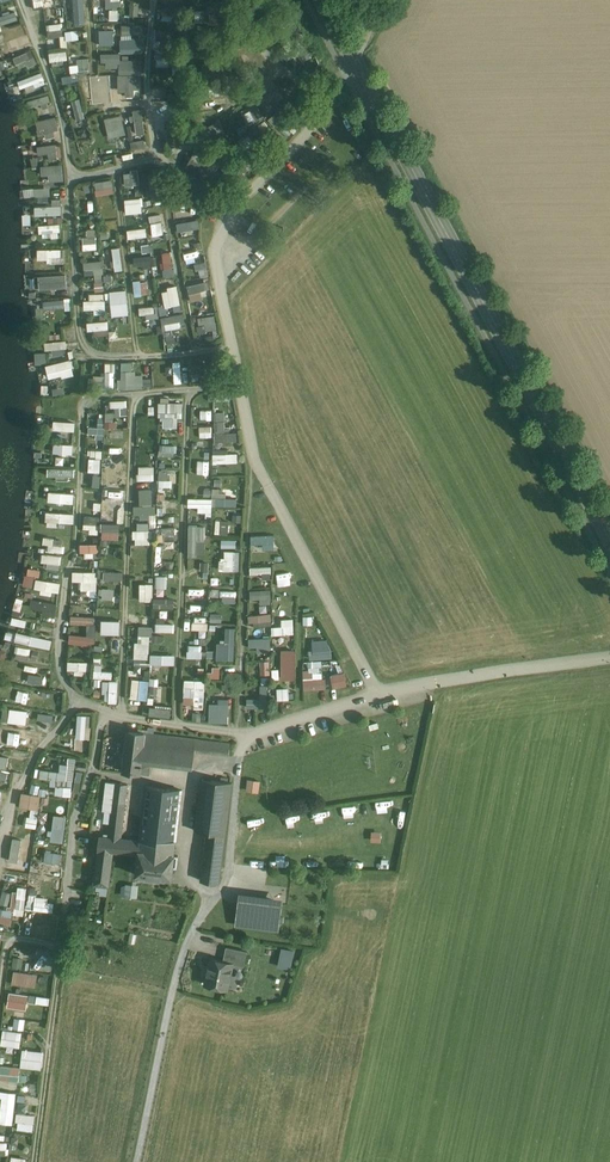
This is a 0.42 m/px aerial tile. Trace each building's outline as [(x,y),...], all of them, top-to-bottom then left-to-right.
[(131,2),(131,14),(140,14),(140,2),(131,2)] [(21,16),(16,4),(0,10),(0,24),(21,16)] [(163,4),(162,18),(177,18),(178,5),(163,4)] [(120,18),(119,7),(110,7),(110,18),(120,18)] [(197,8),(197,21),(205,21),(205,9),(197,8)] [(88,15),(68,16),(69,27),(88,26),(88,15)] [(123,33),(135,34),(135,23),(123,23),(123,33)] [(49,30),(50,37),(66,34),(65,27),(49,30)] [(100,42),(115,43),(115,27),(100,27),(100,42)] [(157,28),(157,39),(173,39),(173,29),(157,28)] [(121,51),(144,50),(144,35),(121,36),(121,51)] [(16,55),(19,68),(37,63),(34,50),(16,55)] [(68,50),(50,51),(51,60),(68,59),(68,50)] [(103,66),(121,65),(121,50),(102,51),(103,66)] [(80,63),(71,63),(72,71),(91,70),(90,55),(79,56),(80,63)] [(141,71),(141,57),(121,57),(121,71),(141,71)] [(23,91),(47,85),(44,72),(20,78),(23,91)] [(119,73),(119,88),(127,88),(127,94),(135,95),(135,86),(142,86),(142,74),(119,73)] [(78,74),(64,76),(64,82),(79,80),(78,74)] [(109,88),(109,74),(99,75),(99,88),(109,88)] [(28,109),(52,107),(52,97),(27,98),(28,109)] [(83,97),(74,98),(76,118),(85,117),(83,97)] [(241,105),(249,119),(262,112),(254,98),(241,105)] [(135,107),(137,132),(146,131),(144,106),(135,107)] [(123,113),(107,116),(110,135),(126,133),(123,113)] [(45,132),(47,138),(60,134),(54,116),(36,121),(40,134),(45,132)] [(126,125),(131,138),(136,136),(131,123),(126,125)] [(132,146),(147,145),(146,138),(132,138),(132,146)] [(39,153),(50,153),(50,160),(58,159),(57,144),(38,145),(39,153)] [(42,174),(49,174),(50,180),(65,179),(64,163),(41,165),(42,174)] [(151,166),(152,197),(161,197),(160,166),(151,166)] [(124,170),(125,184),(141,183),(140,168),(124,170)] [(113,177),(95,179),(96,193),(115,192),(113,177)] [(143,195),(126,196),(126,212),(144,211),(143,195)] [(53,198),(53,205),(35,206),(36,215),(62,213),(62,198),(53,198)] [(199,217),(178,220),(179,229),(200,226),(199,217)] [(152,221),(154,234),(165,233),(163,219),(152,221)] [(61,237),(60,223),(41,224),(41,237),(61,237)] [(128,227),(129,236),(148,235),(147,225),(128,227)] [(84,228),(85,248),(99,247),(98,227),(84,228)] [(115,269),(123,268),(122,245),(113,246),(115,269)] [(48,262),(66,262),(66,248),(38,248),(38,259),(48,259),(48,262)] [(162,250),(164,274),(175,273),(172,249),(162,250)] [(199,249),(183,252),(185,258),(200,255),(199,249)] [(135,255),(135,265),(158,263),(158,254),(135,255)] [(105,272),(104,259),(85,260),(86,273),(105,272)] [(68,287),(68,273),(34,275),(35,289),(68,287)] [(198,278),(198,281),(188,283),(192,300),(204,297),(202,289),(213,286),(210,275),(198,278)] [(136,294),(149,292),(147,278),(134,279),(136,294)] [(96,281),(97,290),(105,289),(105,281),(96,281)] [(174,303),(175,309),(183,308),(178,283),(168,285),(169,289),(162,290),(165,305),(174,303)] [(128,288),(111,289),(112,314),(129,313),(128,288)] [(85,298),(85,308),(95,307),(96,313),(107,312),(107,297),(85,298)] [(35,309),(66,308),(66,298),(35,300),(35,309)] [(155,304),(156,312),(148,312),(148,316),(160,315),(159,303),(155,304)] [(162,315),(164,328),(182,326),(181,320),(185,319),(184,311),(162,315)] [(199,315),(199,323),(206,322),(207,329),(217,329),(216,314),(199,315)] [(96,328),(96,334),(110,334),(109,319),(88,320),(88,329),(96,328)] [(168,342),(176,341),(175,328),(166,329),(168,342)] [(133,342),(126,342),(126,337),(115,337),(114,351),(133,351),(133,342)] [(46,349),(67,348),(67,340),(45,341),(46,349)] [(177,384),(177,370),(184,370),(183,359),(164,360),(165,384),(177,384)] [(49,377),(74,374),(72,360),(47,363),(49,377)] [(119,378),(119,386),(152,386),(152,378),(145,377),(145,371),(133,370),(133,360),(123,360),(123,378),(119,378)] [(107,361),(107,387),(116,387),(116,361),(107,361)] [(106,383),(105,362),(95,362),(95,384),(106,383)] [(66,386),(53,387),(54,394),(66,393),(66,386)] [(110,399),(110,406),(116,406),(116,414),(129,413),(128,398),(110,399)] [(184,401),(159,401),(159,414),(164,414),(164,425),(178,425),(179,416),(184,416),(184,401)] [(213,418),(213,402),(199,402),(199,418),(213,418)] [(105,427),(119,426),(118,420),(115,420),(115,410),(106,411),(107,416),(98,416),(99,426),(89,426),(89,432),(97,432),(98,439),(106,438),(105,427)] [(226,411),(216,411),(216,431),(226,431),(226,411)] [(139,415),(139,425),(152,425),(152,432),(160,432),(161,415),(139,415)] [(69,420),(53,417),(51,430),(67,432),(69,420)] [(201,436),(214,436),(214,424),(200,425),(201,436)] [(216,432),(216,441),(239,440),(238,431),(216,432)] [(54,443),(54,453),(74,452),(74,442),(54,443)] [(160,443),(160,455),(177,455),(177,443),(160,443)] [(214,461),(238,462),(239,453),(214,452),(214,461)] [(101,472),(102,457),(89,457),(89,471),(101,472)] [(128,466),(123,466),(123,461),(108,460),(108,473),(127,474),(128,466)] [(155,479),(155,464),(139,464),(139,479),(155,479)] [(75,476),(75,467),(48,467),(48,475),(75,476)] [(159,485),(170,485),(170,467),(160,467),(159,485)] [(101,486),(101,474),(93,474),(93,486),(101,486)] [(141,503),(154,502),(153,486),(140,487),(141,503)] [(48,502),(75,503),(75,492),(49,491),(48,502)] [(189,496),(189,505),(199,506),(198,512),(213,512),(213,496),(189,496)] [(118,515),(118,508),(125,509),(126,500),(104,499),(104,514),(118,515)] [(156,503),(138,504),(138,517),(156,516),(156,503)] [(47,521),(75,521),(75,511),(47,511),(47,521)] [(100,533),(101,516),(85,516),(85,528),(91,528),(91,533),(100,533)] [(216,532),(230,533),(230,519),(217,518),(216,532)] [(102,537),(120,537),(121,522),(102,521),(102,537)] [(190,553),(206,554),(206,524),(190,524),(190,553)] [(159,540),(166,539),(166,546),(176,545),(176,525),(159,526),(159,540)] [(135,542),(153,542),(153,528),(135,528),(135,542)] [(264,542),(265,548),(276,548),(275,533),(252,534),(253,542),(264,542)] [(48,550),(64,552),(65,538),(44,537),(43,543),(48,543),(48,550)] [(81,551),(101,551),(101,542),(81,542),(81,551)] [(225,569),(241,569),(241,549),(226,549),(225,569)] [(60,570),(63,556),(42,552),(40,561),(48,562),(47,567),(60,570)] [(251,573),(272,571),(272,564),(251,566),(251,573)] [(62,581),(40,578),(41,569),(28,567),(25,585),(41,588),(40,593),(52,595),(53,590),(60,591),(62,581)] [(123,579),(124,570),(106,569),(105,577),(123,579)] [(275,584),(294,585),(294,575),(287,575),(287,569),(275,569),(275,584)] [(91,589),(91,595),(98,595),(99,571),(73,570),(73,580),(82,581),(82,589),(91,589)] [(168,586),(168,574),(156,574),(156,586),(168,586)] [(223,575),(223,579),(211,579),(211,586),(236,587),(236,575),(223,575)] [(141,581),(140,599),(154,599),(154,582),(141,581)] [(188,593),(209,594),(209,585),(188,584),(188,593)] [(104,586),(102,597),(114,598),(115,588),(104,586)] [(262,603),(272,603),(272,588),(251,588),(251,598),(262,597),(262,603)] [(224,589),(224,601),(237,601),(238,589),(224,589)] [(155,606),(175,606),(175,596),(155,596),(155,606)] [(56,614),(58,603),(33,597),(30,608),(56,614)] [(212,612),(212,620),(223,620),(223,612),(212,612)] [(249,620),(272,619),(272,612),(249,613),(249,620)] [(71,615),(71,623),(97,623),(97,615),(71,615)] [(304,624),(313,624),(314,615),(304,615),(304,624)] [(176,622),(165,622),(166,616),(157,616),(156,629),(176,630),(176,622)] [(13,617),(12,622),(26,626),(27,620),(13,617)] [(295,633),(294,617),(282,618),(283,625),(273,625),(273,634),(295,633)] [(102,633),(121,633),(121,619),(102,618),(102,633)] [(69,643),(96,644),(97,623),(88,623),(87,634),(70,634),(69,643)] [(139,640),(136,640),(135,656),(151,656),(152,624),(140,624),(139,640)] [(236,656),(235,625),(225,626),(226,640),(217,641),(218,648),(208,649),(208,658),(236,656)] [(258,645),(258,651),(272,651),(271,636),(250,636),(250,646),(258,645)] [(310,640),(312,658),(331,657),(330,639),(310,640)] [(188,657),(207,657),(207,643),(188,643),(188,657)] [(18,645),(16,655),(28,658),(31,648),(18,645)] [(297,678),(296,648),(281,649),(282,679),(297,678)] [(176,663),(176,652),(152,652),(152,663),(176,663)] [(271,674),(270,659),(261,660),(261,674),(271,674)] [(91,670),(91,661),(69,660),(68,669),(91,670)] [(305,689),(327,688),(327,677),(314,678),(313,672),(321,672),(321,661),(309,661),(310,669),(304,669),(305,689)] [(103,669),(103,662),(95,662),(94,676),(113,677),(114,670),(103,669)] [(212,676),(221,676),(222,665),(213,664),(212,676)] [(346,671),(331,673),(333,687),(348,685),(346,671)] [(30,672),(27,681),(41,685),(44,676),(30,672)] [(149,697),(150,677),(132,677),(132,697),(149,697)] [(185,677),(184,703),(205,704),(206,678),(185,677)] [(104,679),(104,700),(119,700),(119,679),(104,679)] [(261,696),(248,696),(248,706),(268,706),(269,684),(261,684),(261,696)] [(280,698),(293,698),(292,688),(280,688),(280,698)] [(210,701),(210,721),(230,721),(230,697),(219,697),(219,701),(210,701)] [(172,715),(173,707),(151,704),(149,712),(172,715)] [(3,708),(2,722),(27,723),(28,709),(3,708)] [(194,710),(194,718),(203,719),(204,711),(194,710)] [(39,718),(53,720),(54,714),(39,712),(39,718)] [(77,737),(91,738),(92,714),(77,713),(77,737)] [(170,735),(130,730),(125,771),(150,774),(152,764),(166,766),(170,735)] [(20,748),(21,737),(0,734),(0,745),(20,748)] [(231,742),(170,735),(166,766),(194,769),(196,750),(230,754),(231,742)] [(8,767),(9,754),(0,754),(0,767),(8,767)] [(55,794),(72,796),(77,757),(69,756),(68,763),(61,762),(60,770),(36,767),(35,776),(50,778),(50,785),(56,785),(55,794)] [(260,780),(249,779),(248,789),(258,791),(260,780)] [(54,795),(54,787),(32,785),(31,792),(54,795)] [(182,789),(148,785),(140,846),(139,858),(137,873),(172,878),(173,865),(178,865),(179,855),(174,855),(182,789)] [(127,789),(109,786),(106,813),(113,814),(114,806),(125,807),(127,789)] [(230,791),(200,787),(193,838),(204,840),(222,842),(230,791)] [(30,807),(27,826),(36,828),(42,795),(22,791),(19,805),(30,807)] [(372,804),(361,804),(362,815),(372,814),(372,804)] [(125,807),(114,806),(113,814),(111,828),(109,842),(120,844),(125,807)] [(311,822),(319,822),(319,811),(310,812),(311,822)] [(50,841),(63,843),(68,815),(55,812),(50,841)] [(373,830),(372,840),(381,841),(382,831),(373,830)] [(32,857),(36,836),(29,834),(28,840),(18,838),(14,858),(24,860),(25,855),(32,857)] [(222,842),(204,840),(198,887),(215,890),(222,842)] [(109,842),(100,841),(98,852),(112,854),(139,858),(140,846),(120,844),(109,842)] [(61,863),(63,853),(47,850),(45,860),(61,863)] [(112,854),(98,852),(94,888),(107,890),(112,854)] [(55,882),(56,864),(39,863),(37,881),(55,882)] [(7,880),(28,884),(31,871),(9,866),(7,880)] [(139,884),(126,883),(125,896),(138,897),(139,884)] [(19,886),(19,891),(13,891),(12,914),(25,914),(26,886),(19,886)] [(10,905),(11,891),(2,891),(1,904),(10,905)] [(54,911),(55,898),(29,895),(27,909),(54,911)] [(239,897),(236,921),(280,926),(283,903),(239,897)] [(12,922),(13,909),(0,908),(0,922),(12,922)] [(53,936),(54,928),(36,926),(35,933),(53,936)] [(248,950),(227,946),(224,961),(233,962),(233,963),(245,966),(248,950)] [(292,968),(296,949),(282,946),(278,965),(292,968)] [(33,964),(48,966),(50,949),(35,947),(33,964)] [(14,956),(13,967),(23,968),(24,957),(14,956)] [(224,961),(212,958),(206,984),(228,988),(233,963),(233,962),(224,961)] [(14,971),(13,984),(37,985),(38,972),(14,971)] [(9,993),(8,1008),(27,1009),(27,1002),(39,1002),(39,994),(9,993)] [(14,1029),(25,1030),(26,1019),(16,1017),(14,1029)] [(21,1047),(23,1031),(3,1029),(2,1045),(21,1047)] [(42,1069),(45,1051),(24,1048),(21,1066),(42,1069)] [(0,1079),(21,1079),(21,1066),(0,1065),(0,1079)] [(15,1123),(16,1091),(0,1091),(0,1097),(1,1097),(0,1121),(0,1123),(15,1123)] [(19,1110),(17,1129),(34,1131),(36,1113),(19,1110)]
